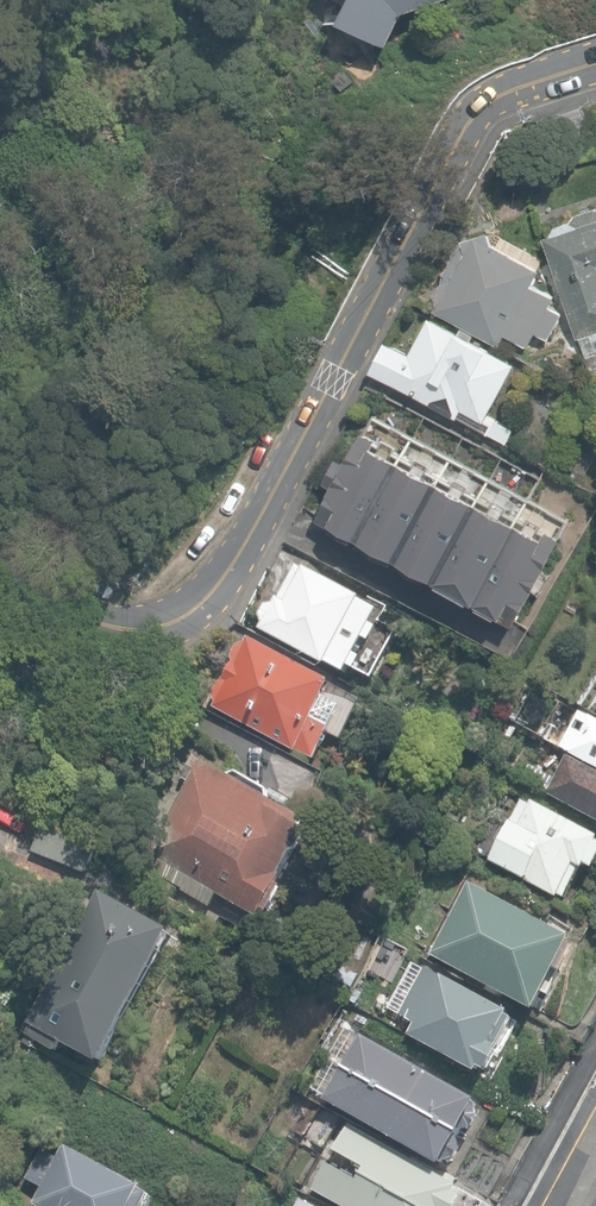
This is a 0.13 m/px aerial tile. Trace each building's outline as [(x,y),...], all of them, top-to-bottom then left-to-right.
[(424,0),(348,0),(341,14),(389,39),(406,6),(424,0)] [(544,226),(583,355),(595,351),(595,211),(544,226)] [(545,264),(472,223),(429,301),(499,345),(511,332),(528,343),(536,332),(549,340),(563,312),(555,297),(534,285),(545,264)] [(520,363),(429,313),(411,347),(390,338),(375,370),(489,434),(520,363)] [(411,433),(372,413),(318,515),(357,535),(411,433)] [(451,454),(411,433),(357,535),(397,556),(451,454)] [(490,474),(451,454),(397,556),(436,577),(490,474)] [(528,494),(490,474),(436,577),(474,596),(528,494)] [(566,514),(528,494),(474,596),(512,616),(566,514)] [(378,609),(303,567),(268,630),(343,672),(378,609)] [(362,697),(251,636),(213,704),(310,758),(327,727),(341,735),(362,697)] [(590,718),(571,754),(595,768),(595,721),(590,718)] [(303,816),(195,752),(142,841),(250,906),(303,816)] [(567,757),(548,793),(595,819),(595,772),(567,757)] [(526,798),(492,861),(573,905),(595,862),(595,836),(526,798)] [(579,943),(466,879),(422,952),(533,1014),(579,943)] [(92,889),(18,1022),(93,1064),(167,931),(92,889)] [(514,1014),(423,965),(386,1019),(485,1072),(514,1014)] [(479,1096),(362,1033),(342,1064),(460,1131),(479,1096)] [(460,1131),(342,1064),(324,1099),(443,1162),(460,1131)] [(350,1123),(332,1150),(364,1166),(361,1172),(422,1205),(455,1205),(463,1191),(459,1189),(461,1185),(350,1123)] [(62,1143),(31,1201),(40,1205),(143,1205),(150,1193),(62,1143)] [(327,1161),(312,1189),(343,1205),(422,1205),(361,1172),(358,1177),(327,1161)] [(299,1197),(295,1205),(315,1205),(299,1197)]
